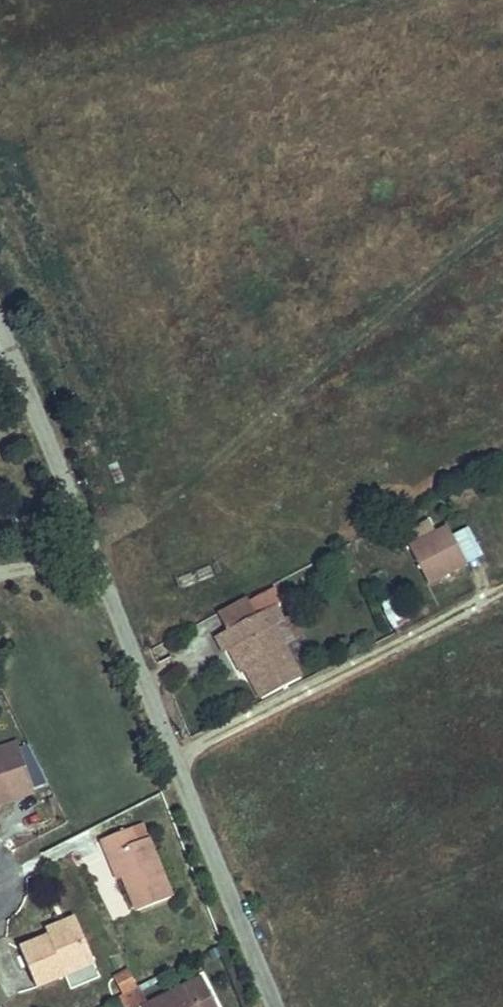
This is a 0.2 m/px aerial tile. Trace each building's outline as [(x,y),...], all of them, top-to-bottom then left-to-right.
[(467,565),(449,528),(410,547),(429,584),(467,565)] [(301,678),(283,644),(273,627),(283,622),(275,607),(282,603),(274,590),(248,604),(254,616),(217,637),(225,653),(229,651),(235,648),(247,671),(262,699),(301,678)] [(254,616),(248,604),(245,600),(219,614),(228,631),(254,616)] [(298,636),(289,619),(273,627),(283,644),(298,636)] [(247,671),(235,648),(229,651),(242,673),(247,671)] [(18,743),(0,749),(0,805),(14,800),(13,796),(33,790),(19,746),(18,743)] [(44,783),(25,744),(19,746),(32,787),(44,783)] [(173,898),(143,824),(103,840),(108,854),(114,852),(138,912),(173,898)] [(124,879),(114,852),(108,854),(119,881),(124,879)] [(49,937),(78,925),(76,919),(47,931),(49,937)] [(95,964),(78,925),(20,950),(37,989),(95,964)] [(223,957),(219,949),(211,952),(214,961),(223,957)] [(137,988),(128,970),(114,978),(123,995),(133,990),(137,988)] [(202,977),(144,1006),(217,1006),(202,977)] [(133,990),(118,998),(123,1006),(142,1006),(133,990)]
